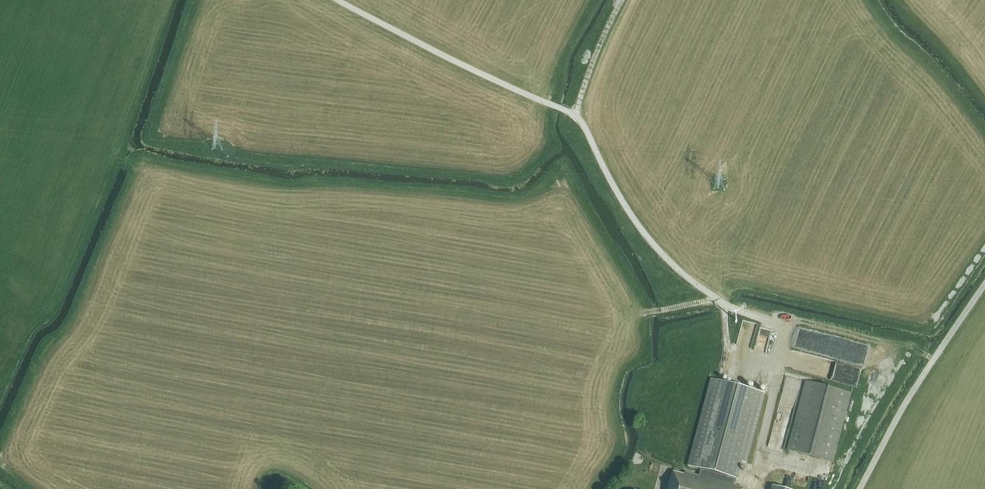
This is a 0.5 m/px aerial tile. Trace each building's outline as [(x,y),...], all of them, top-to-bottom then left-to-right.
[(690,456),(688,466),(701,470),(699,477),(685,473),(685,475),(673,472),(668,488),(744,488),(745,488),(735,486),(737,480),(741,465),(742,463),(747,464),(749,456),(766,394),(711,379),(695,440),(690,456)] [(789,450),(833,462),(851,393),(807,382),(789,450)]
